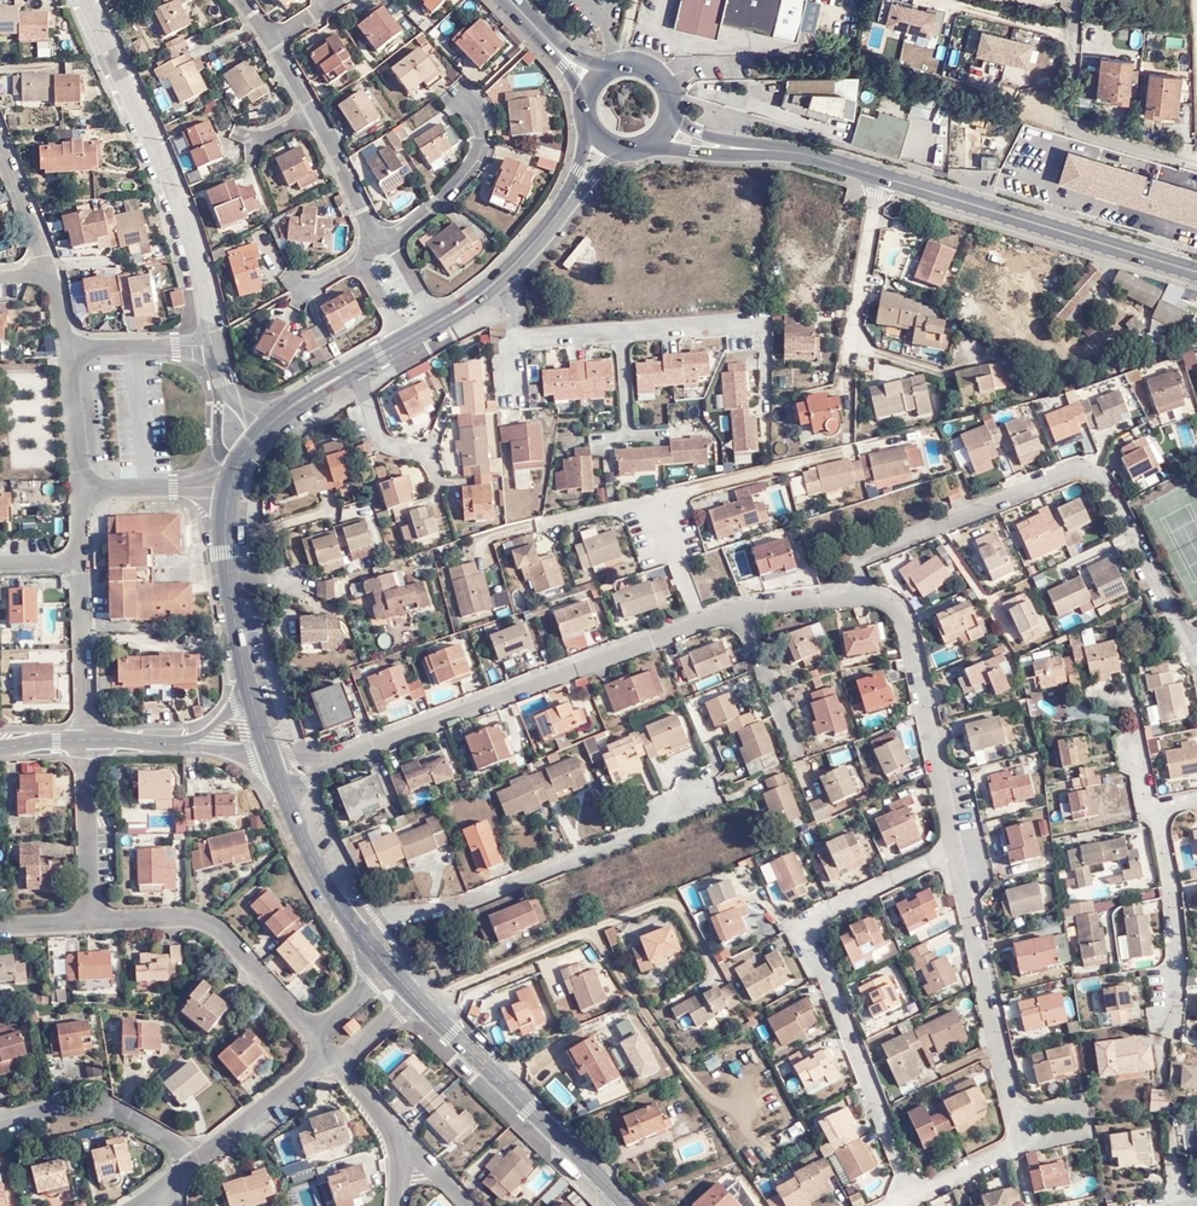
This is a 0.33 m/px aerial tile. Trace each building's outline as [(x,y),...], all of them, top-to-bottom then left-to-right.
[(164,42),(191,28),(182,8),(179,1),(181,0),(167,0),(170,8),(152,17),(164,42)] [(179,1),(182,8),(189,5),(186,0),(181,0),(179,1)] [(280,1),(287,8),(294,2),(292,0),(279,0),(280,1)] [(428,5),(435,12),(448,0),(429,0),(431,2),(428,5)] [(720,39),(724,23),(775,35),(799,40),(808,0),(683,0),(677,29),(720,39)] [(938,9),(904,0),(883,0),(878,19),(931,34),(938,9)] [(431,16),(435,12),(428,5),(424,9),(431,16)] [(368,16),(372,20),(383,11),(380,7),(368,16)] [(24,40),(52,41),(53,17),(25,16),(25,10),(0,9),(0,33),(24,34),(24,40)] [(383,11),(363,28),(371,39),(367,41),(377,54),(402,34),(383,11)] [(152,17),(145,20),(149,29),(156,26),(152,17)] [(481,20),(476,24),(502,50),(507,46),(481,20)] [(456,45),(482,71),(502,50),(476,24),(456,45)] [(508,26),(504,29),(522,47),(512,57),(515,61),(528,47),(508,26)] [(975,52),(1028,65),(1034,39),(981,26),(975,52)] [(371,39),(363,28),(359,31),(367,41),(371,39)] [(453,42),(456,45),(468,32),(465,30),(453,42)] [(334,36),(326,41),(330,47),(312,59),(319,71),(322,70),(326,74),(324,77),(330,86),(348,75),(343,67),(351,61),(334,36)] [(422,38),(416,43),(420,49),(426,44),(422,38)] [(185,39),(169,47),(171,52),(176,49),(188,43),(185,39)] [(330,47),(326,41),(308,53),(312,59),(330,47)] [(188,43),(176,49),(179,53),(190,48),(188,43)] [(538,59),(532,52),(524,60),(532,66),(538,59)] [(389,76),(405,98),(421,85),(424,89),(438,79),(434,75),(418,53),(389,76)] [(183,58),(177,61),(181,69),(187,67),(183,58)] [(1094,103),(1118,105),(1118,100),(1102,98),(1106,60),(1098,59),(1094,103)] [(1133,63),(1106,60),(1102,98),(1118,100),(1118,105),(1128,106),(1133,63)] [(193,65),(187,67),(181,69),(177,61),(155,72),(159,81),(169,76),(184,106),(207,95),(193,65)] [(356,69),(351,61),(343,67),(348,75),(356,69)] [(243,105),(248,103),(251,102),(255,111),(270,103),(253,67),(229,79),(241,102),(243,105)] [(20,95),(20,101),(51,103),(51,106),(77,106),(78,81),(53,80),(53,76),(21,75),(20,76),(12,75),(12,94),(20,95)] [(1170,114),(1175,79),(1148,75),(1143,117),(1155,119),(1156,113),(1170,114)] [(1182,80),(1175,79),(1170,114),(1156,113),(1155,119),(1177,122),(1182,80)] [(789,94),(785,109),(830,123),(832,116),(858,123),(861,100),(864,80),(792,81),(791,94),(789,94)] [(541,92),(542,135),(549,135),(548,100),(546,100),(546,91),(541,92)] [(906,100),(913,103),(917,93),(908,91),(906,100)] [(934,95),(917,91),(917,93),(913,103),(910,112),(928,117),(934,95)] [(542,135),(541,92),(507,94),(507,103),(512,103),(513,136),(542,135)] [(362,94),(340,109),(360,137),(381,122),(362,94)] [(878,118),(864,115),(863,123),(862,133),(862,138),(861,146),(861,147),(899,158),(899,157),(909,122),(881,113),(878,118)] [(856,145),(861,147),(861,146),(862,138),(862,133),(863,123),(864,115),(861,114),(858,123),(856,131),(855,135),(855,136),(853,143),(852,145),(856,145)] [(184,133),(194,157),(198,155),(189,135),(213,124),(211,121),(187,131),(184,133)] [(448,131),(446,133),(437,122),(412,139),(425,161),(432,172),(442,165),(436,155),(449,147),(456,142),(448,131)] [(189,135),(198,155),(194,157),(200,170),(190,174),(193,183),(205,178),(206,180),(214,176),(211,170),(209,165),(225,159),(217,140),(219,138),(213,124),(189,135)] [(404,126),(397,132),(402,140),(410,135),(404,126)] [(402,140),(397,132),(389,137),(399,153),(408,151),(402,140)] [(41,147),(41,169),(97,169),(97,155),(101,154),(101,146),(85,146),(85,142),(74,142),(74,145),(65,145),(64,148),(41,147)] [(295,194),(322,180),(316,171),(311,173),(305,161),(309,159),(301,145),(276,159),(295,194)] [(403,173),(405,172),(393,149),(381,156),(382,158),(370,165),(381,184),(379,186),(382,191),(385,191),(398,184),(400,185),(407,181),(406,179),(403,173)] [(538,164),(553,170),(556,161),(541,156),(538,164)] [(507,173),(494,196),(507,202),(512,195),(520,199),(522,196),(527,199),(534,187),(530,184),(535,175),(527,171),(529,168),(509,157),(502,170),(507,173)] [(978,157),(977,169),(997,171),(998,158),(978,157)] [(1081,177),(1086,161),(1076,158),(1071,175),(1081,177)] [(1078,188),(1097,194),(1118,200),(1135,206),(1144,178),(1086,161),(1081,177),(1078,188)] [(405,172),(403,173),(406,179),(413,174),(409,166),(408,165),(407,165),(407,164),(405,164),(404,165),(402,166),(405,172)] [(1178,170),(1176,173),(1168,171),(1167,174),(1189,182),(1182,195),(1192,200),(1182,220),(1188,222),(1189,223),(1192,218),(1196,221),(1196,176),(1178,170)] [(429,200),(434,195),(425,180),(420,184),(429,200)] [(206,194),(223,232),(250,220),(249,215),(263,209),(252,186),(238,193),(232,181),(206,194)] [(395,211),(416,204),(411,189),(390,196),(395,211)] [(1097,194),(1095,201),(1116,207),(1118,200),(1097,194)] [(518,215),(527,199),(522,196),(520,199),(512,195),(507,202),(494,196),(491,201),(518,215)] [(123,199),(126,212),(138,210),(136,199),(123,199)] [(898,217),(902,203),(889,199),(884,213),(898,217)] [(91,211),(66,216),(70,232),(73,247),(93,243),(92,241),(97,240),(97,239),(109,236),(111,246),(120,244),(120,246),(129,244),(139,242),(141,250),(142,253),(151,251),(148,240),(142,209),(138,210),(126,212),(114,215),(112,210),(107,211),(106,204),(102,204),(103,211),(92,214),(91,211)] [(283,238),(290,239),(303,240),(315,242),(315,247),(325,248),(327,228),(325,228),(325,221),(318,221),(319,210),(307,208),(306,216),(307,217),(306,225),(304,225),(304,220),(292,218),(292,222),(286,222),(285,226),(282,226),(282,232),(284,232),(283,238)] [(159,219),(156,212),(146,215),(148,223),(159,219)] [(1192,218),(1189,223),(1188,226),(1196,231),(1196,221),(1192,218)] [(160,226),(155,228),(157,236),(163,234),(160,226)] [(444,271),(479,244),(466,228),(459,233),(453,226),(432,242),(426,247),(444,271)] [(427,235),(418,243),(423,250),(426,247),(432,242),(427,235)] [(109,236),(97,239),(97,240),(99,248),(111,246),(109,236)] [(139,242),(129,244),(131,253),(141,250),(139,242)] [(953,252),(929,242),(913,279),(938,289),(953,252)] [(263,244),(243,248),(233,252),(233,258),(244,255),(264,251),(263,244)] [(228,245),(216,251),(218,260),(231,256),(228,245)] [(264,251),(244,255),(233,258),(244,297),(265,292),(261,272),(264,271),(261,262),(267,261),(264,251)] [(588,256),(589,267),(602,266),(601,255),(588,256)] [(1075,307),(1088,292),(1096,283),(1099,279),(1101,276),(1089,266),(1083,273),(1081,274),(1078,278),(1081,281),(1051,316),(1043,325),(1053,333),(1060,324),(1068,316),(1075,307)] [(575,272),(576,280),(596,279),(597,270),(575,272)] [(1155,281),(1117,270),(1109,291),(1152,309),(1160,292),(1153,287),(1155,281)] [(111,300),(112,307),(123,305),(123,304),(122,299),(131,297),(132,302),(134,311),(145,309),(146,315),(157,312),(150,277),(130,280),(129,273),(118,275),(118,278),(120,283),(108,285),(108,280),(107,277),(83,281),(89,311),(102,310),(102,307),(101,302),(111,300)] [(789,300),(786,312),(801,311),(803,311),(821,309),(826,290),(800,283),(797,293),(796,302),(789,300)] [(322,310),(337,333),(350,325),(347,320),(366,307),(353,289),(322,310)] [(172,305),(183,304),(180,291),(170,293),(172,305)] [(789,300),(796,302),(797,293),(791,292),(789,300)] [(892,294),(878,292),(872,321),(894,326),(895,323),(912,327),(908,343),(932,349),(942,350),(945,336),(938,335),(940,325),(929,322),(930,321),(930,320),(930,318),(930,317),(929,315),(928,314),(927,313),(926,312),(915,309),(916,306),(907,304),(907,301),(892,297),(892,294)] [(1075,307),(1083,313),(1095,298),(1088,292),(1075,307)] [(113,308),(112,307),(111,300),(101,302),(102,307),(102,310),(113,308)] [(1153,319),(1188,337),(1196,320),(1161,302),(1153,319)] [(1083,313),(1075,307),(1068,316),(1094,337),(1100,329),(1083,313)] [(803,325),(803,311),(801,311),(786,312),(784,312),(784,356),(794,355),(794,353),(818,353),(819,340),(814,340),(814,325),(803,325)] [(1135,316),(1126,325),(1137,337),(1146,329),(1135,316)] [(311,327),(319,345),(328,341),(319,323),(311,327)] [(274,356),(292,365),(304,344),(290,337),(293,330),(281,324),(274,335),(271,333),(260,353),(272,359),(274,356)] [(323,353),(319,345),(311,327),(303,331),(308,342),(307,345),(309,350),(313,348),(317,356),(323,353)] [(482,345),(491,344),(490,333),(481,334),(482,345)] [(336,357),(328,341),(319,345),(323,353),(327,361),(336,357)] [(1183,355),(1189,371),(1196,369),(1196,358),(1194,351),(1183,355)] [(313,359),(317,367),(327,361),(323,353),(317,356),(313,359)] [(640,401),(657,400),(657,388),(684,387),(684,384),(701,383),(700,378),(713,377),(711,353),(665,356),(666,363),(638,365),(640,390),(640,401)] [(554,395),(554,401),(605,398),(605,391),(615,391),(614,365),(586,366),(586,363),(569,363),(570,371),(541,372),(542,396),(554,395)] [(428,364),(408,375),(412,383),(428,374),(432,380),(435,378),(428,364)] [(479,365),(453,368),(455,387),(458,410),(461,410),(462,419),(466,418),(484,416),(486,416),(497,414),(496,403),(487,404),(488,411),(484,412),(479,365)] [(730,414),(733,454),(750,453),(754,453),(753,419),(747,419),(743,366),(724,368),(723,377),(720,377),(720,390),(724,390),(725,413),(730,414)] [(992,394),(1004,391),(1000,373),(998,366),(956,376),(963,407),(973,405),(971,399),(992,394)] [(1009,370),(1000,373),(1004,391),(1014,388),(1009,370)] [(1126,374),(1131,384),(1142,380),(1140,370),(1139,370),(1126,374)] [(1174,374),(1166,377),(1146,383),(1154,407),(1163,404),(1164,408),(1182,401),(1180,393),(1185,391),(1178,373),(1174,374)] [(901,408),(903,414),(914,412),(915,419),(927,416),(920,390),(910,392),(907,383),(867,393),(873,415),(901,408)] [(414,416),(424,413),(421,404),(431,400),(427,387),(395,398),(398,408),(396,409),(402,425),(415,421),(414,416)] [(1087,419),(1091,428),(1098,425),(1101,429),(1119,422),(1117,418),(1129,413),(1121,391),(1098,401),(1100,405),(1092,407),(1089,399),(1080,402),(1087,419)] [(994,400),(992,394),(971,399),(973,405),(994,400)] [(828,423),(828,422),(822,403),(821,396),(805,400),(803,403),(804,407),(808,428),(810,434),(824,432),(825,433),(826,434),(828,436),(830,435),(831,436),(833,435),(835,434),(836,432),(836,431),(836,429),(836,428),(836,427),(836,426),(835,426),(834,425),(833,424),(832,424),(832,423),(830,423),(828,423)] [(822,403),(828,422),(839,419),(834,400),(822,403)] [(1185,408),(1182,401),(1164,408),(1163,404),(1154,407),(1158,418),(1185,408)] [(1079,422),(1087,419),(1080,402),(1047,415),(1056,441),(1064,438),(1081,431),(1079,422)] [(797,430),(808,428),(804,407),(792,410),(797,430)] [(874,421),(903,414),(901,408),(873,415),(874,421)] [(1130,418),(1129,413),(1117,418),(1119,422),(1130,418)] [(489,477),(491,477),(490,464),(487,430),(486,416),(484,416),(466,418),(462,419),(460,419),(461,433),(462,443),(463,455),(464,469),(469,469),(470,479),(475,478),(489,477)] [(1018,449),(1021,459),(1044,450),(1033,421),(1026,422),(1024,417),(1008,424),(1011,432),(1003,436),(1007,444),(1010,452),(1018,449)] [(962,436),(976,469),(988,464),(987,462),(992,460),(1000,456),(997,448),(1007,444),(1003,436),(998,423),(989,426),(988,425),(962,436)] [(1140,435),(1137,429),(1131,432),(1135,438),(1140,435)] [(620,464),(623,477),(710,460),(708,443),(711,442),(710,431),(668,438),(669,444),(615,454),(617,465),(620,464)] [(1081,431),(1064,438),(1067,446),(1085,439),(1081,431)] [(541,433),(512,435),(514,446),(516,471),(517,482),(531,481),(530,469),(545,468),(541,433)] [(514,446),(512,435),(503,436),(504,447),(514,446)] [(903,438),(906,448),(906,450),(912,471),(923,468),(915,435),(903,438)] [(1141,477),(1145,482),(1149,488),(1160,482),(1156,476),(1154,470),(1160,468),(1154,455),(1148,458),(1145,450),(1151,448),(1145,438),(1136,444),(1131,435),(1120,441),(1124,450),(1122,451),(1126,459),(1122,462),(1132,482),(1141,477)] [(327,445),(330,457),(348,452),(344,440),(327,445)] [(369,444),(361,446),(362,449),(364,457),(375,455),(374,449),(372,446),(369,444)] [(906,450),(906,448),(871,457),(871,461),(853,466),(851,462),(819,469),(825,493),(857,485),(857,482),(875,477),(877,481),(909,474),(912,471),(906,450)] [(1154,455),(1151,448),(1145,450),(1148,458),(1154,455)] [(585,490),(586,494),(596,493),(591,450),(577,451),(578,460),(567,461),(568,473),(559,475),(562,494),(585,490)] [(1046,454),(1044,450),(1021,459),(1023,463),(1046,454)] [(316,471),(314,464),(293,471),(300,493),(310,490),(321,487),(323,491),(330,489),(338,486),(336,482),(345,480),(356,476),(348,452),(330,457),(333,466),(325,468),(316,471)] [(330,457),(322,459),(325,468),(333,466),(330,457)] [(376,457),(365,460),(367,467),(378,464),(376,457)] [(325,468),(322,459),(313,461),(314,464),(316,471),(325,468)] [(994,469),(992,460),(987,462),(988,464),(976,469),(979,475),(994,469)] [(502,463),(490,464),(491,477),(504,476),(502,463)] [(388,465),(379,468),(383,482),(392,479),(388,465)] [(545,468),(530,469),(531,481),(546,479),(545,468)] [(1162,473),(1160,468),(1154,470),(1156,476),(1162,473)] [(615,472),(606,473),(608,484),(617,483),(615,472)] [(490,487),(489,477),(475,478),(476,489),(464,490),(466,522),(476,522),(476,514),(494,513),(493,487),(490,487)] [(1149,488),(1145,482),(1141,477),(1132,482),(1139,493),(1149,488)] [(393,513),(397,512),(417,506),(418,505),(409,479),(385,487),(393,513)] [(745,524),(746,529),(775,519),(769,503),(759,506),(755,495),(771,490),(769,482),(740,489),(743,502),(714,512),(720,533),(745,524)] [(964,488),(953,492),(957,502),(969,498),(964,488)] [(9,518),(9,502),(12,502),(11,495),(0,495),(0,518),(9,518)] [(1066,546),(1068,550),(1076,546),(1085,542),(1079,529),(1091,524),(1080,501),(1059,511),(1057,509),(1050,511),(1063,540),(1066,546)] [(417,506),(397,512),(400,520),(415,516),(423,544),(443,538),(434,510),(420,514),(417,506)] [(1053,545),(1063,540),(1050,511),(1048,507),(1038,512),(1039,515),(1026,521),(1029,527),(1018,532),(1032,561),(1056,551),(1053,545)] [(149,578),(114,579),(114,589),(194,587),(193,581),(156,581),(156,554),(182,553),(181,512),(148,513),(148,518),(176,518),(177,547),(149,548),(149,578)] [(112,514),(114,579),(149,578),(149,548),(177,547),(176,518),(148,518),(148,513),(112,514)] [(495,521),(494,513),(476,514),(476,522),(495,521)] [(335,530),(324,533),(311,537),(303,540),(310,565),(318,562),(319,565),(343,558),(340,547),(348,545),(350,551),(373,544),(366,523),(361,524),(356,526),(354,520),(334,526),(335,530)] [(1015,527),(1018,532),(1029,527),(1026,521),(1015,527)] [(747,530),(746,529),(745,524),(720,533),(724,541),(748,534),(747,530)] [(582,535),(584,542),(600,537),(596,529),(582,535)] [(600,537),(584,542),(584,544),(575,547),(584,571),(592,568),(592,565),(604,560),(606,564),(623,557),(614,531),(600,537)] [(1001,569),(1005,577),(1013,573),(995,534),(976,543),(979,551),(978,552),(988,574),(1001,569)] [(513,541),(502,544),(505,555),(512,553),(513,555),(518,573),(521,572),(528,570),(532,585),(535,596),(561,588),(551,557),(537,561),(534,548),(530,536),(513,541)] [(27,540),(28,555),(48,553),(47,538),(27,540)] [(791,539),(756,551),(764,575),(788,568),(790,573),(801,569),(791,539)] [(1056,551),(1066,546),(1063,540),(1053,545),(1056,551)] [(944,545),(938,549),(943,557),(949,553),(944,545)] [(99,554),(100,565),(109,565),(108,553),(99,554)] [(917,559),(900,570),(906,580),(911,576),(920,589),(925,597),(953,579),(937,556),(922,567),(917,559)] [(343,558),(319,565),(321,573),(345,566),(343,558)] [(1087,571),(1090,578),(1114,566),(1110,559),(1087,571)] [(466,616),(488,610),(479,575),(476,561),(453,568),(466,616)] [(1087,594),(1091,602),(1094,609),(1128,593),(1114,566),(1090,578),(1095,591),(1087,594)] [(599,568),(585,571),(587,582),(601,579),(599,568)] [(992,583),(1005,577),(1001,569),(988,574),(992,583)] [(526,587),(532,585),(528,570),(521,572),(526,587)] [(402,572),(394,574),(398,588),(406,587),(402,572)] [(1037,588),(1048,584),(1043,572),(1033,576),(1037,588)] [(485,573),(479,575),(488,610),(493,608),(485,573)] [(365,580),(355,583),(357,595),(368,592),(376,591),(379,605),(377,606),(379,617),(392,615),(392,616),(412,611),(411,610),(432,605),(426,582),(406,587),(398,588),(394,574),(365,580)] [(911,576),(906,580),(915,592),(920,589),(911,576)] [(1078,608),(1091,602),(1087,594),(1080,578),(1047,593),(1058,617),(1078,608)] [(314,580),(314,594),(322,597),(333,597),(332,579),(326,580),(320,581),(314,580)] [(626,616),(668,601),(661,579),(618,594),(626,616)] [(194,587),(114,589),(115,615),(194,613),(194,587)] [(14,589),(15,627),(40,627),(39,589),(14,589)] [(1024,597),(1002,607),(1011,628),(1015,627),(1021,638),(1039,629),(1024,597)] [(591,602),(558,615),(565,638),(599,625),(591,602)] [(1091,602),(1078,608),(1082,616),(1094,610),(1094,609),(1091,602)] [(936,619),(947,642),(968,633),(973,641),(984,636),(970,604),(936,619)] [(532,610),(536,620),(551,613),(548,605),(544,606),(532,610)] [(325,641),(339,641),(339,630),(333,614),(324,614),(324,618),(314,618),(313,617),(298,618),(300,644),(319,644),(325,643),(325,641)] [(821,616),(810,620),(817,636),(827,631),(821,616)] [(817,636),(810,620),(781,633),(792,659),(803,654),(806,662),(825,654),(817,636)] [(492,638),(501,660),(533,648),(524,624),(492,638)] [(840,629),(845,650),(874,644),(870,624),(840,629)] [(968,633),(960,637),(963,645),(973,641),(968,633)] [(1078,637),(1080,646),(1090,642),(1087,635),(1078,637)] [(340,647),(339,641),(325,641),(325,643),(319,644),(319,649),(340,647)] [(697,675),(699,679),(734,665),(724,641),(681,660),(688,678),(697,675)] [(1090,642),(1080,646),(1082,653),(1092,650),(1090,642)] [(1086,668),(1089,681),(1108,676),(1108,678),(1118,674),(1110,645),(1092,650),(1082,653),(1080,646),(1068,648),(1072,661),(1083,659),(1086,668)] [(428,659),(439,686),(469,673),(459,646),(428,659)] [(936,654),(942,667),(960,660),(955,647),(936,654)] [(957,695),(965,692),(966,694),(979,690),(978,686),(985,684),(988,692),(1000,688),(998,680),(1005,677),(1001,665),(998,657),(1001,655),(998,648),(988,652),(990,659),(957,671),(959,677),(952,680),(957,695)] [(843,656),(838,657),(841,666),(847,665),(846,655),(843,656)] [(1032,659),(1034,667),(1048,663),(1046,655),(1032,659)] [(143,684),(166,683),(166,656),(155,657),(155,660),(147,661),(147,663),(136,663),(136,660),(125,660),(125,669),(119,670),(120,693),(131,693),(143,693),(143,684)] [(169,657),(166,656),(166,683),(205,681),(204,666),(207,666),(207,658),(190,659),(190,656),(179,656),(178,660),(169,659),(169,657)] [(1074,671),(1086,668),(1083,659),(1072,661),(1074,671)] [(1055,690),(1055,687),(1053,681),(1062,679),(1057,661),(1048,663),(1034,667),(1030,668),(1033,682),(1036,681),(1039,694),(1055,690)] [(807,671),(810,679),(814,677),(821,674),(829,671),(825,663),(807,671)] [(27,703),(39,702),(39,698),(56,697),(56,667),(26,668),(27,703)] [(407,685),(400,667),(367,679),(370,689),(379,686),(384,699),(397,694),(398,697),(410,692),(407,685)] [(848,684),(859,680),(864,696),(853,699),(857,711),(868,707),(897,696),(893,683),(888,684),(883,668),(866,674),(864,668),(855,672),(856,674),(846,678),(848,684)] [(657,670),(650,673),(658,696),(666,693),(657,670)] [(606,685),(617,713),(658,696),(650,673),(649,672),(626,681),(624,677),(606,685)] [(1161,726),(1187,721),(1181,686),(1174,687),(1171,673),(1146,679),(1149,693),(1155,692),(1161,726)] [(4,674),(4,692),(15,692),(15,678),(14,676),(12,674),(4,674)] [(821,674),(814,677),(816,684),(824,681),(821,674)] [(1066,679),(1071,696),(1080,694),(1076,676),(1066,679)] [(1109,682),(1108,678),(1108,676),(1089,681),(1091,686),(1109,682)] [(410,692),(414,701),(425,696),(419,681),(407,685),(410,692)] [(820,714),(824,728),(832,726),(835,732),(847,728),(834,681),(817,686),(820,695),(815,696),(820,714)] [(312,696),(326,733),(353,722),(339,686),(312,696)] [(384,701),(384,699),(379,686),(370,689),(375,704),(379,715),(387,712),(384,701)] [(745,748),(752,763),(775,754),(762,722),(756,724),(751,713),(741,717),(731,694),(707,704),(718,728),(727,723),(733,720),(738,732),(745,748)] [(815,696),(811,698),(816,716),(820,714),(815,696)] [(551,714),(540,719),(549,742),(579,731),(580,734),(595,728),(589,711),(580,715),(576,705),(551,714)] [(539,716),(540,719),(551,714),(549,711),(539,716)] [(818,730),(824,728),(820,714),(816,716),(814,717),(818,730)] [(612,756),(605,759),(605,760),(612,774),(621,770),(642,762),(640,758),(648,754),(651,760),(659,757),(658,752),(672,746),(688,738),(679,716),(648,728),(650,733),(641,737),(639,732),(630,736),(632,740),(609,750),(612,756)] [(732,734),(738,732),(733,720),(727,723),(732,734)] [(962,726),(967,752),(1001,746),(996,720),(962,726)] [(467,741),(479,774),(510,762),(517,759),(505,727),(467,741)] [(869,737),(873,746),(883,770),(907,760),(897,736),(895,736),(892,727),(869,737)] [(596,737),(586,742),(595,765),(605,760),(605,759),(603,753),(596,737)] [(690,743),(688,738),(672,746),(675,751),(690,743)] [(1155,738),(1146,740),(1147,750),(1157,748),(1155,738)] [(1078,758),(1086,756),(1083,739),(1057,744),(1062,770),(1080,766),(1078,758)] [(717,740),(710,742),(715,762),(722,760),(717,740)] [(1179,751),(1192,749),(1192,747),(1191,743),(1178,745),(1179,751)] [(1192,749),(1179,751),(1163,755),(1168,780),(1196,775),(1196,745),(1192,747),(1192,749)] [(834,765),(854,759),(850,747),(830,753),(834,765)] [(748,765),(752,763),(745,748),(741,750),(748,765)] [(603,753),(605,759),(612,756),(609,750),(603,753)] [(523,754),(516,756),(517,759),(510,762),(514,772),(528,766),(523,754)] [(752,763),(748,765),(753,778),(780,766),(775,754),(752,763)] [(1088,764),(1086,756),(1078,758),(1080,766),(1088,764)] [(558,794),(574,787),(589,780),(579,757),(549,771),(551,776),(542,780),(540,773),(531,777),(532,780),(514,788),(500,794),(509,817),(523,811),(542,803),(550,800),(552,803),(561,800),(558,794)] [(394,781),(402,803),(412,799),(411,795),(437,786),(440,793),(457,787),(450,765),(448,760),(424,768),(422,763),(404,770),(406,776),(394,781)] [(644,768),(642,762),(621,770),(624,776),(644,768)] [(842,766),(820,775),(833,803),(855,793),(842,766)] [(1078,771),(1080,780),(1098,776),(1096,767),(1078,771)] [(990,783),(988,783),(991,801),(1005,799),(1006,804),(1013,803),(1033,799),(1029,776),(1013,778),(1012,771),(989,774),(990,783)] [(170,774),(138,775),(138,800),(171,798),(170,774)] [(532,780),(531,777),(530,774),(512,782),(514,788),(532,780)] [(764,795),(772,812),(779,829),(790,824),(792,830),(803,825),(801,819),(783,775),(767,782),(770,793),(764,795)] [(374,776),(342,789),(355,821),(386,809),(374,776)] [(1100,786),(1098,776),(1080,780),(1082,790),(1085,789),(1093,788),(1100,786)] [(19,794),(20,818),(36,817),(35,804),(52,803),(52,778),(21,779),(22,793),(19,794)] [(591,785),(589,780),(574,787),(577,792),(591,785)] [(1082,790),(1080,780),(1072,782),(1074,791),(1082,790)] [(1085,789),(1086,794),(1088,802),(1095,801),(1094,792),(1093,788),(1085,789)] [(185,798),(186,820),(186,824),(194,824),(194,819),(218,818),(219,816),(236,815),(235,794),(218,796),(217,793),(207,793),(207,796),(185,798)] [(1098,818),(1095,801),(1088,802),(1086,794),(1068,797),(1072,823),(1098,818)] [(823,798),(809,804),(818,826),(831,820),(823,798)] [(896,849),(919,840),(906,811),(915,807),(910,798),(887,807),(891,815),(874,823),(887,850),(896,847),(896,849)] [(544,808),(542,803),(523,811),(525,816),(544,808)] [(773,831),(779,829),(772,812),(766,814),(773,831)] [(251,816),(252,829),(264,828),(263,815),(251,816)] [(147,831),(146,820),(127,822),(128,832),(147,831)] [(354,843),(348,847),(357,865),(368,861),(372,869),(384,865),(384,867),(386,872),(400,866),(398,861),(408,857),(410,863),(442,850),(441,848),(451,844),(442,821),(400,838),(398,833),(363,848),(363,849),(358,850),(354,843)] [(481,850),(489,870),(503,864),(488,822),(467,831),(474,853),(481,850)] [(1040,825),(1044,846),(1052,844),(1047,824),(1040,825)] [(1014,853),(1009,854),(1012,866),(1041,860),(1035,826),(1010,831),(1014,853)] [(234,858),(251,852),(244,830),(203,844),(202,841),(199,842),(201,851),(193,854),(195,859),(193,861),(197,873),(235,862),(234,858)] [(836,870),(861,859),(863,858),(854,835),(826,847),(827,850),(817,855),(830,883),(840,879),(839,877),(836,870)] [(921,844),(919,840),(896,849),(898,854),(921,844)] [(1099,860),(1100,868),(1130,862),(1132,874),(1125,875),(1127,885),(1146,881),(1141,853),(1132,855),(1128,840),(1084,850),(1084,851),(1070,855),(1073,872),(1077,872),(1079,882),(1058,885),(1059,892),(1080,888),(1080,891),(1095,888),(1091,870),(1090,862),(1099,860)] [(139,850),(140,885),(165,884),(165,889),(175,888),(174,870),(165,870),(164,848),(139,850)] [(174,848),(164,848),(165,870),(174,870),(174,848)] [(40,885),(40,892),(53,891),(52,877),(61,877),(60,865),(48,866),(41,866),(41,860),(41,849),(21,850),(22,871),(22,882),(27,882),(27,886),(40,885)] [(482,873),(489,870),(481,850),(474,853),(482,873)] [(253,859),(251,852),(234,858),(235,862),(236,865),(253,859)] [(792,856),(770,867),(777,884),(782,897),(785,896),(788,904),(806,897),(802,888),(806,886),(792,856)] [(756,867),(753,858),(739,864),(740,868),(748,866),(750,869),(756,867)] [(864,866),(861,859),(836,870),(839,877),(864,866)] [(1091,870),(1100,868),(1099,860),(1090,862),(1091,870)] [(771,887),(777,884),(770,867),(764,869),(771,887)] [(1127,885),(1125,878),(1109,881),(1109,884),(1114,888),(1127,885)] [(165,884),(140,885),(141,894),(166,893),(165,889),(165,884)] [(707,916),(712,924),(744,908),(746,908),(742,900),(735,903),(726,885),(705,895),(713,913),(707,916)] [(1008,904),(1012,920),(1044,912),(1039,888),(1007,895),(1008,904)] [(268,924),(286,945),(299,933),(304,929),(297,922),(295,924),(284,911),(287,909),(271,891),(253,907),(259,914),(258,918),(265,926),(268,924)] [(896,910),(906,930),(925,920),(928,925),(938,920),(926,894),(917,899),(919,904),(908,910),(906,905),(896,910)] [(706,917),(707,916),(713,913),(705,895),(698,898),(706,917)] [(917,899),(906,905),(908,910),(919,904),(917,899)] [(532,903),(528,905),(538,926),(545,923),(535,902),(532,903)] [(1006,921),(1012,920),(1008,904),(1002,905),(1006,921)] [(1081,962),(1105,959),(1101,929),(1096,930),(1093,916),(1091,904),(1061,910),(1063,922),(1075,920),(1081,962)] [(290,905),(287,909),(284,911),(295,924),(297,922),(304,929),(309,924),(301,918),(290,905)] [(538,926),(528,905),(477,927),(483,941),(494,937),(496,940),(511,933),(512,938),(538,926)] [(1141,917),(1139,905),(1122,909),(1130,961),(1141,960),(1140,951),(1148,949),(1145,930),(1147,929),(1145,917),(1141,917)] [(712,924),(710,925),(713,930),(723,952),(732,947),(732,945),(748,937),(741,923),(749,919),(744,908),(712,924)] [(777,926),(769,918),(765,922),(773,930),(777,926)] [(851,965),(864,959),(859,949),(871,942),(874,948),(884,942),(872,918),(849,930),(851,935),(840,941),(851,965)] [(947,919),(916,934),(921,944),(952,928),(947,919)] [(928,925),(925,920),(906,930),(910,937),(929,928),(928,925)] [(304,929),(299,933),(312,949),(322,940),(309,924),(304,929)] [(710,925),(698,931),(701,936),(713,930),(710,925)] [(601,932),(608,948),(617,944),(611,928),(601,932)] [(629,953),(638,974),(651,969),(649,964),(677,952),(667,928),(638,941),(641,948),(629,953)] [(299,933),(286,945),(279,950),(301,974),(320,958),(312,949),(299,933)] [(513,939),(512,938),(511,933),(496,940),(498,945),(513,939)] [(1020,976),(1070,966),(1066,939),(1021,949),(1023,961),(1018,963),(1020,976)] [(927,958),(922,947),(905,954),(910,965),(914,973),(914,974),(920,972),(926,986),(931,996),(954,985),(952,979),(957,977),(955,971),(949,973),(944,961),(937,964),(933,955),(927,958)] [(176,962),(176,967),(186,966),(186,949),(175,949),(175,956),(176,962)] [(1021,949),(1015,950),(1018,963),(1023,961),(1021,949)] [(1150,958),(1148,949),(1140,951),(1141,960),(1150,958)] [(80,977),(81,989),(113,988),(111,954),(79,954),(79,958),(67,958),(67,977),(80,977)] [(162,963),(162,957),(162,954),(145,955),(145,969),(141,970),(142,983),(173,982),(172,963),(162,963)] [(725,955),(714,961),(719,970),(724,967),(730,964),(725,955)] [(735,976),(752,1007),(774,994),(771,989),(791,979),(778,956),(764,964),(768,971),(762,975),(760,972),(755,975),(750,966),(734,975),(735,976)] [(18,982),(17,966),(16,958),(0,959),(0,983),(18,982)] [(1106,966),(1105,959),(1081,962),(1082,970),(1106,966)] [(905,977),(914,973),(910,965),(902,969),(905,977)] [(17,966),(18,982),(18,985),(30,985),(29,966),(17,966)] [(574,995),(573,996),(581,1015),(605,1004),(592,973),(583,976),(579,966),(558,974),(563,985),(569,982),(574,995)] [(724,967),(719,970),(727,984),(732,981),(724,967)] [(1079,979),(1080,992),(1102,990),(1100,976),(1079,979)] [(877,1009),(871,1011),(877,1022),(903,1009),(887,978),(861,991),(866,1001),(872,999),(877,1009)] [(568,998),(573,996),(574,995),(569,982),(563,985),(568,998)] [(728,1009),(738,1004),(727,985),(718,990),(716,988),(709,992),(708,990),(682,1004),(695,1028),(714,1018),(713,1012),(726,1006),(728,1009)] [(926,999),(931,996),(926,986),(921,988),(926,999)] [(205,1025),(213,1033),(231,1013),(216,1000),(213,1004),(209,1000),(214,994),(205,987),(190,1005),(191,1008),(184,1016),(193,1025),(196,1021),(203,1028),(205,1025)] [(1106,1014),(1109,1026),(1124,1024),(1122,1012),(1127,1011),(1123,987),(1099,990),(1103,1014),(1106,1014)] [(66,990),(57,991),(58,1003),(67,1002),(66,990)] [(530,1026),(532,1031),(543,1027),(537,1012),(539,1010),(530,990),(515,996),(519,1007),(512,1010),(510,1008),(500,1012),(509,1035),(517,1031),(530,1026)] [(1045,1023),(1045,1027),(1065,1023),(1061,998),(1017,1007),(1021,1028),(1022,1028),(1045,1023)] [(866,1001),(871,1011),(877,1009),(872,999),(866,1001)] [(793,1038),(802,1033),(817,1025),(810,1013),(814,1011),(808,1001),(768,1024),(778,1042),(775,1043),(776,1046),(774,1048),(777,1054),(783,1051),(795,1043),(793,1038)] [(953,1014),(913,1035),(922,1053),(933,1047),(936,1053),(965,1039),(960,1029),(957,1023),(953,1014)] [(750,1028),(753,1031),(756,1030),(752,1023),(758,1020),(757,1016),(747,1022),(750,1028)] [(354,1018),(343,1028),(352,1037),(362,1026),(354,1018)] [(963,1020),(957,1023),(960,1029),(966,1026),(963,1020)] [(209,1038),(213,1033),(205,1025),(203,1028),(196,1021),(193,1025),(209,1038)] [(1045,1023),(1022,1028),(1023,1032),(1045,1027),(1045,1023)] [(11,1067),(10,1064),(25,1060),(17,1026),(0,1031),(0,1070),(11,1067)] [(60,1059),(80,1054),(91,1052),(84,1026),(55,1033),(57,1040),(47,1042),(52,1061),(60,1059)] [(533,1033),(532,1031),(530,1026),(517,1031),(520,1039),(533,1033)] [(134,1027),(119,1028),(119,1063),(129,1063),(129,1060),(157,1058),(158,1045),(153,1045),(153,1034),(134,1033),(134,1027)] [(805,1038),(802,1033),(793,1038),(795,1043),(805,1038)] [(221,1063),(239,1084),(250,1075),(247,1072),(264,1058),(254,1045),(258,1041),(252,1034),(221,1063)] [(582,1067),(592,1087),(617,1075),(603,1047),(599,1050),(591,1035),(567,1047),(578,1069),(582,1067)] [(910,1060),(922,1053),(913,1035),(902,1041),(904,1046),(897,1050),(895,1044),(881,1052),(887,1065),(886,1067),(896,1088),(906,1083),(908,1088),(920,1082),(910,1060)] [(1092,1045),(1097,1075),(1097,1077),(1114,1074),(1113,1070),(1135,1066),(1136,1071),(1150,1069),(1150,1068),(1147,1047),(1138,1048),(1132,1049),(1131,1044),(1131,1039),(1092,1045)] [(902,1041),(895,1044),(897,1050),(904,1046),(902,1041)] [(1082,1068),(1079,1043),(1072,1043),(1074,1068),(1082,1068)] [(413,1052),(405,1060),(410,1066),(418,1074),(427,1066),(413,1052)] [(795,1070),(802,1084),(812,1080),(815,1085),(816,1084),(825,1079),(829,1086),(841,1080),(834,1066),(830,1068),(828,1064),(834,1061),(829,1052),(806,1065),(803,1059),(792,1065),(795,1070)] [(1035,1090),(1046,1087),(1045,1082),(1071,1077),(1065,1052),(1028,1059),(1035,1090)] [(82,1061),(80,1054),(60,1059),(62,1065),(82,1061)] [(1166,1076),(1178,1077),(1177,1083),(1196,1085),(1196,1064),(1180,1063),(1181,1058),(1167,1057),(1166,1076)] [(250,1075),(239,1084),(242,1088),(270,1065),(264,1058),(247,1072),(250,1075)] [(388,1076),(394,1082),(410,1066),(405,1060),(388,1076)] [(88,1079),(105,1076),(104,1063),(86,1066),(88,1079)] [(753,1086),(772,1073),(767,1065),(748,1078),(753,1086)] [(166,1086),(183,1108),(209,1087),(193,1066),(166,1086)] [(420,1102),(427,1108),(435,1100),(439,1097),(440,1097),(440,1096),(418,1074),(410,1066),(394,1082),(392,1083),(415,1107),(420,1102)] [(11,1067),(0,1070),(0,1077),(12,1074),(11,1067)] [(546,1085),(565,1109),(576,1100),(557,1076),(546,1085)] [(942,1103),(946,1112),(955,1129),(966,1124),(977,1118),(975,1114),(971,1106),(983,1100),(973,1079),(955,1087),(956,1090),(959,1095),(951,1099),(942,1103)] [(812,1080),(802,1084),(805,1089),(806,1089),(809,1095),(819,1089),(816,1084),(815,1085),(812,1080)] [(611,1088),(615,1100),(633,1093),(628,1081),(611,1088)] [(898,1093),(908,1088),(906,1083),(896,1088),(898,1093)] [(949,1094),(951,1099),(959,1095),(956,1090),(949,1094)] [(1147,1111),(1164,1111),(1164,1109),(1165,1091),(1147,1091),(1147,1111)] [(855,1103),(851,1093),(846,1096),(850,1106),(855,1103)] [(450,1144),(457,1138),(469,1127),(459,1116),(440,1096),(440,1097),(439,1097),(435,1100),(427,1108),(433,1115),(428,1120),(450,1144)] [(987,1107),(983,1100),(971,1106),(975,1114),(987,1107)] [(334,1116),(311,1124),(313,1129),(300,1134),(307,1156),(352,1142),(341,1107),(338,1104),(335,1104),(331,1106),(332,1110),(334,1116)] [(654,1107),(616,1123),(626,1147),(671,1129),(668,1121),(661,1123),(654,1107)] [(467,1108),(459,1116),(469,1127),(457,1138),(462,1143),(480,1122),(467,1108)] [(848,1109),(838,1113),(843,1125),(849,1123),(850,1126),(855,1124),(848,1109)] [(942,1135),(955,1129),(946,1112),(929,1120),(923,1109),(906,1117),(920,1146),(942,1135)] [(310,1119),(311,1124),(334,1116),(332,1110),(310,1119)] [(818,1123),(833,1154),(835,1153),(858,1143),(850,1126),(849,1123),(843,1125),(838,1113),(818,1123)] [(785,1127),(788,1138),(805,1134),(802,1123),(785,1127)] [(968,1130),(966,1124),(955,1129),(958,1135),(968,1130)] [(1126,1156),(1150,1153),(1147,1130),(1132,1132),(1132,1133),(1133,1141),(1124,1142),(1126,1156)] [(1121,1157),(1126,1156),(1124,1142),(1133,1141),(1132,1133),(1111,1137),(1113,1158),(1120,1157),(1121,1157)] [(942,1135),(920,1146),(923,1152),(945,1142),(942,1135)] [(82,1154),(79,1137),(64,1140),(69,1156),(82,1154)] [(860,1142),(858,1143),(835,1153),(836,1155),(849,1182),(850,1184),(874,1171),(869,1161),(864,1150),(860,1142)] [(110,1147),(112,1156),(126,1153),(124,1144),(110,1147)] [(485,1183),(501,1198),(508,1190),(511,1192),(522,1178),(524,1180),(534,1169),(532,1167),(535,1163),(529,1157),(531,1154),(520,1145),(514,1151),(513,1151),(485,1183)] [(870,1147),(864,1150),(869,1161),(875,1158),(870,1147)] [(123,1179),(124,1183),(135,1181),(129,1152),(126,1153),(112,1156),(97,1159),(102,1184),(123,1179)] [(758,1165),(749,1152),(743,1157),(752,1170),(758,1165)] [(1151,1162),(1150,1153),(1126,1156),(1121,1157),(1120,1157),(1121,1166),(1151,1162)] [(849,1182),(836,1155),(830,1158),(843,1185),(849,1182)] [(1044,1157),(1037,1158),(1025,1160),(1029,1178),(1039,1177),(1039,1172),(1038,1167),(1045,1166),(1044,1157)] [(767,1205),(768,1205),(783,1205),(822,1185),(833,1179),(823,1160),(792,1178),(794,1182),(774,1193),(777,1199),(767,1205)] [(327,1181),(336,1203),(360,1194),(370,1190),(360,1164),(340,1172),(341,1176),(327,1181)] [(66,1165),(36,1173),(40,1193),(49,1191),(50,1195),(72,1189),(66,1165)] [(563,1176),(557,1181),(547,1167),(528,1180),(544,1204),(570,1186),(563,1176)] [(243,1203),(244,1205),(250,1205),(265,1201),(265,1196),(273,1194),(266,1168),(246,1174),(248,1180),(243,1182),(241,1179),(222,1185),(229,1205),(233,1205),(243,1203)] [(1071,1183),(1080,1181),(1079,1169),(1070,1171),(1071,1183)] [(1029,1178),(1034,1199),(1042,1198),(1042,1194),(1064,1192),(1063,1186),(1070,1185),(1069,1171),(1039,1172),(1039,1177),(1029,1178)] [(6,1189),(3,1189),(1,1178),(0,1179),(0,1205),(10,1205),(6,1189)] [(125,1185),(124,1183),(123,1179),(102,1184),(103,1190),(125,1185)] [(734,1205),(716,1185),(693,1205),(734,1205)] [(783,1205),(801,1205),(805,1204),(804,1200),(824,1189),(822,1185),(783,1205)] [(1020,1203),(1016,1185),(992,1193),(980,1197),(979,1193),(968,1198),(970,1204),(970,1205),(1009,1205),(1020,1203)] [(980,1197),(992,1193),(990,1187),(978,1191),(979,1193),(980,1197)] [(805,1204),(806,1205),(807,1205),(828,1194),(824,1189),(804,1200),(805,1204)] [(848,1197),(852,1205),(858,1205),(863,1204),(858,1192),(848,1197)] [(443,1193),(431,1205),(458,1205),(443,1193)] [(360,1194),(336,1203),(337,1205),(339,1205),(361,1198),(360,1194)]
